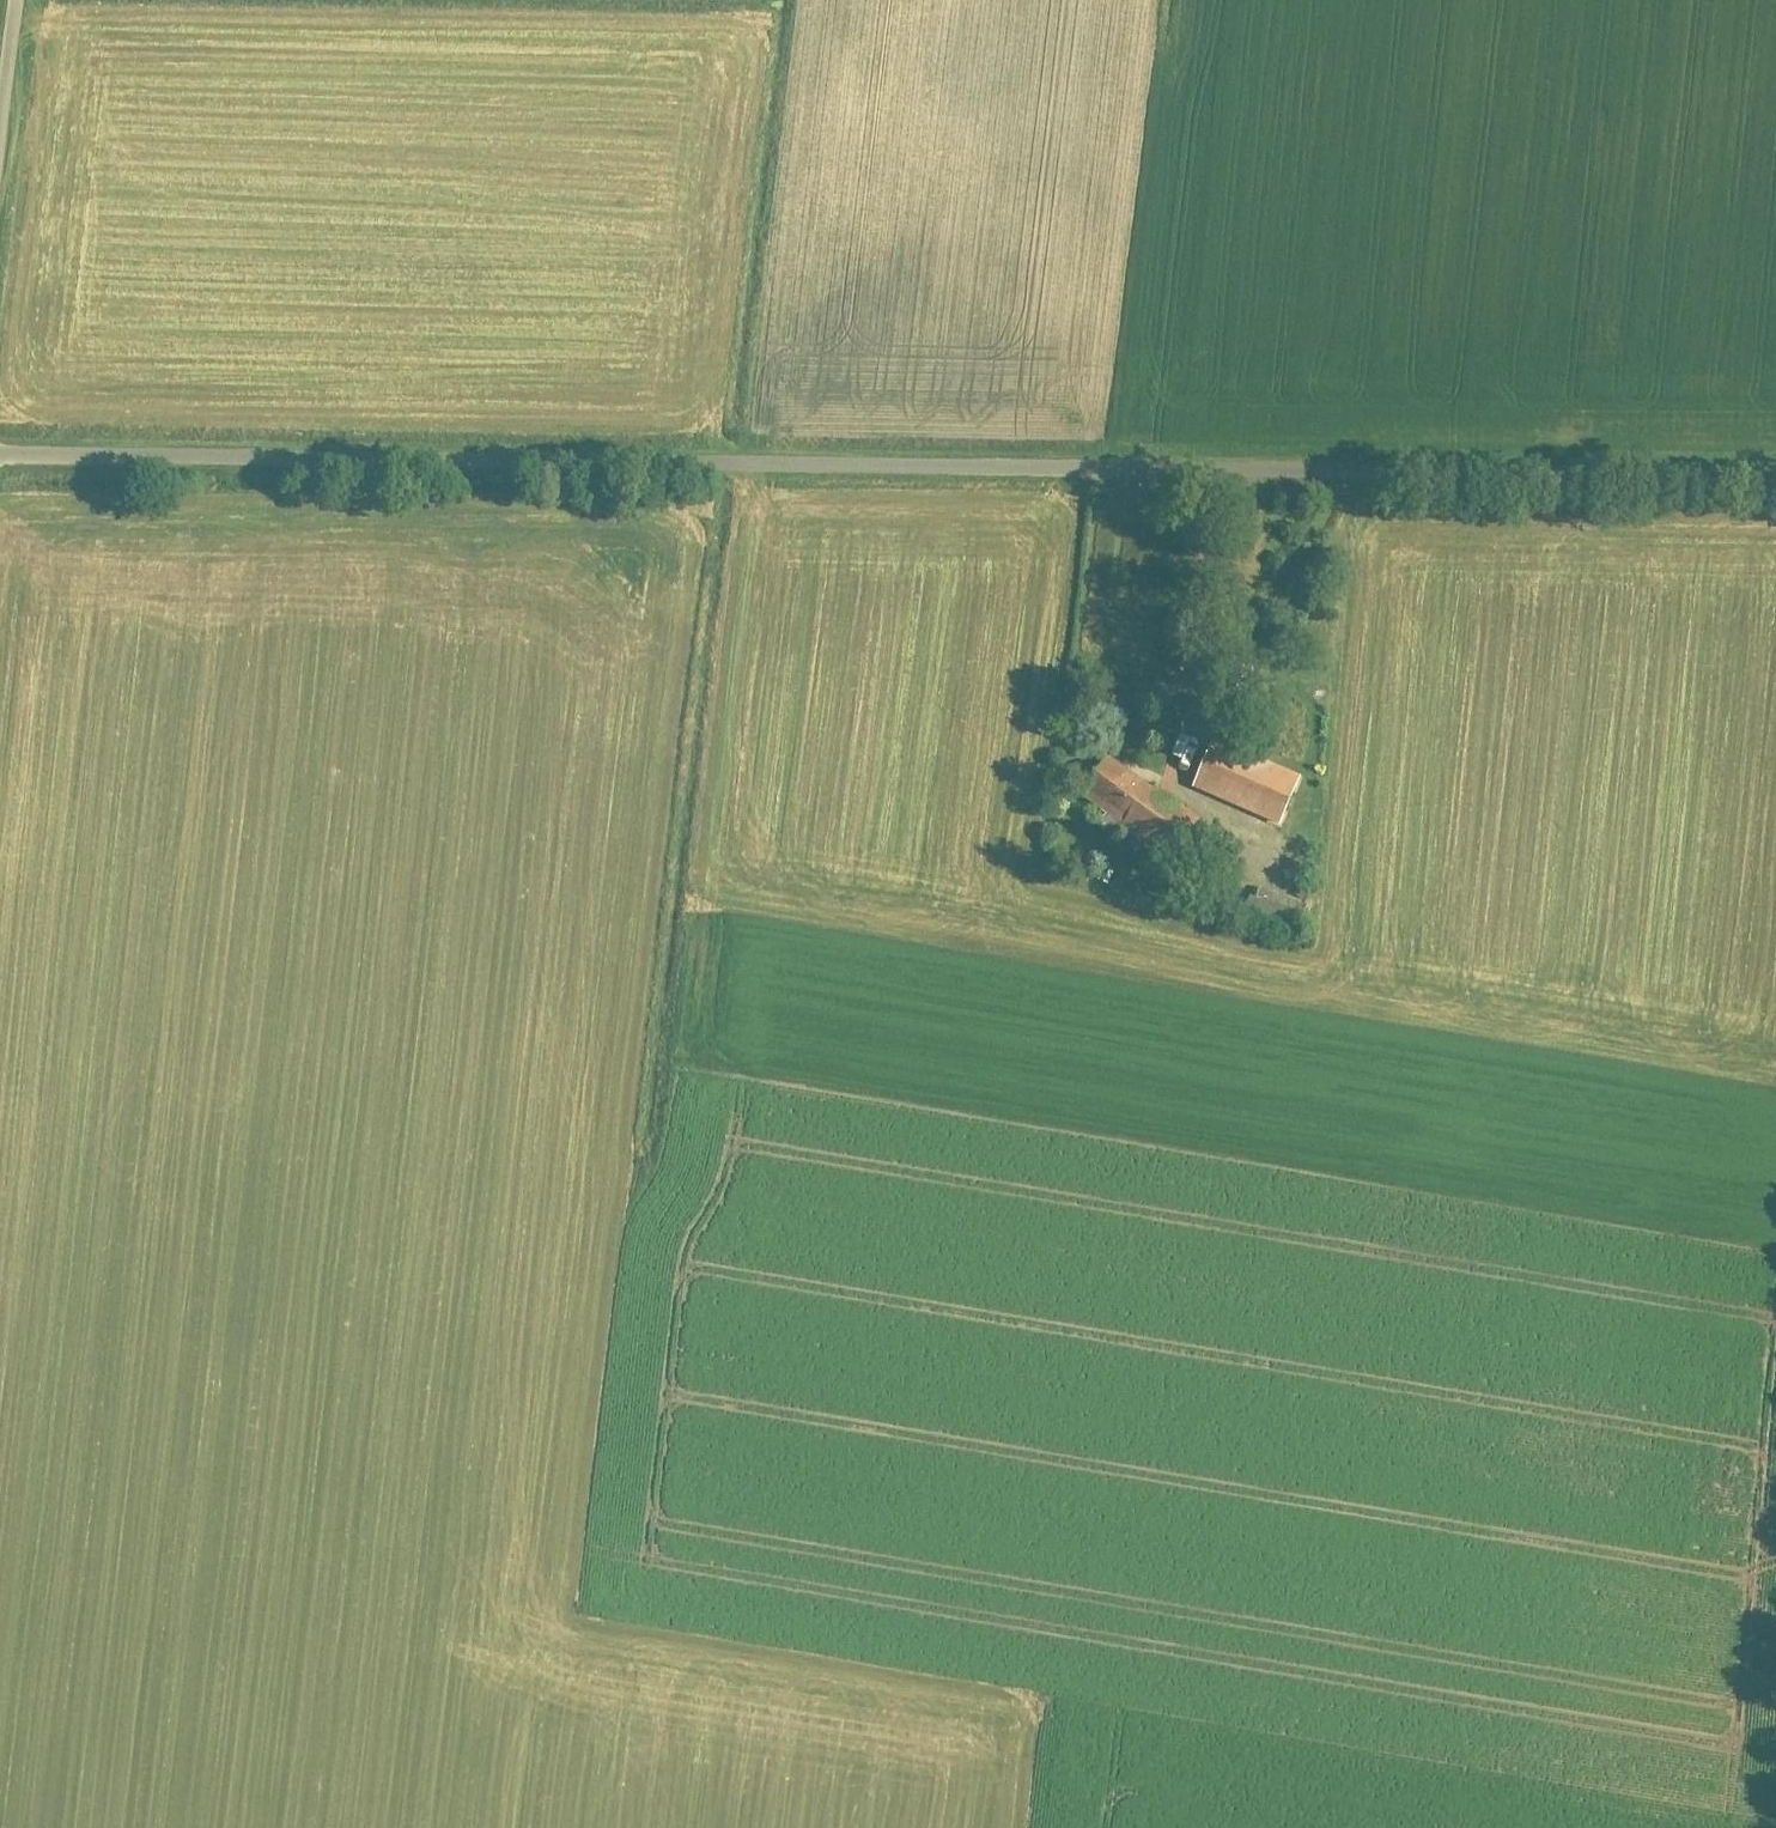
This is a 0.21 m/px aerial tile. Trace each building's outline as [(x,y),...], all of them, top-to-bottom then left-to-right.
[(1207,749),(1195,784),(1277,813),(1289,778),(1207,749)] [(1195,829),(1091,762),(1071,793),(1113,821),(1106,832),(1167,872),(1195,829)]
